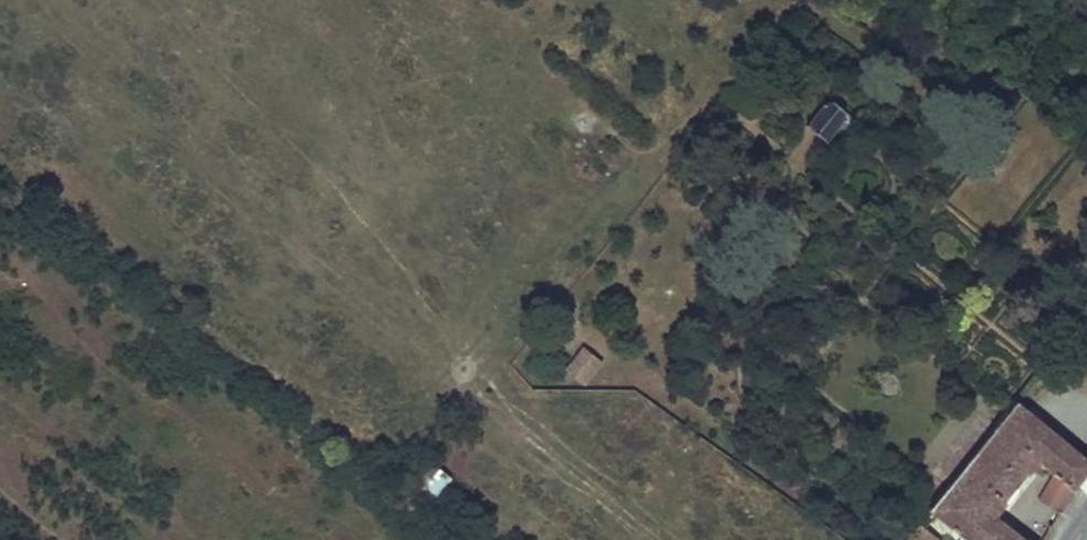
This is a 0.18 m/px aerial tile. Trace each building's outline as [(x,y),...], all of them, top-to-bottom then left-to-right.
[(811,132),(820,138),(828,145),(848,116),(831,104),(811,132)] [(583,349),(566,373),(586,388),(603,364),(583,349)] [(1048,468),(1056,475),(1040,501),(1061,515),(1081,485),(1086,477),(1086,464),(1019,408),(933,514),(968,539),(1022,539),(995,519),(1040,462),(1048,468)] [(919,531),(912,539),(925,539),(927,538),(919,531)]
